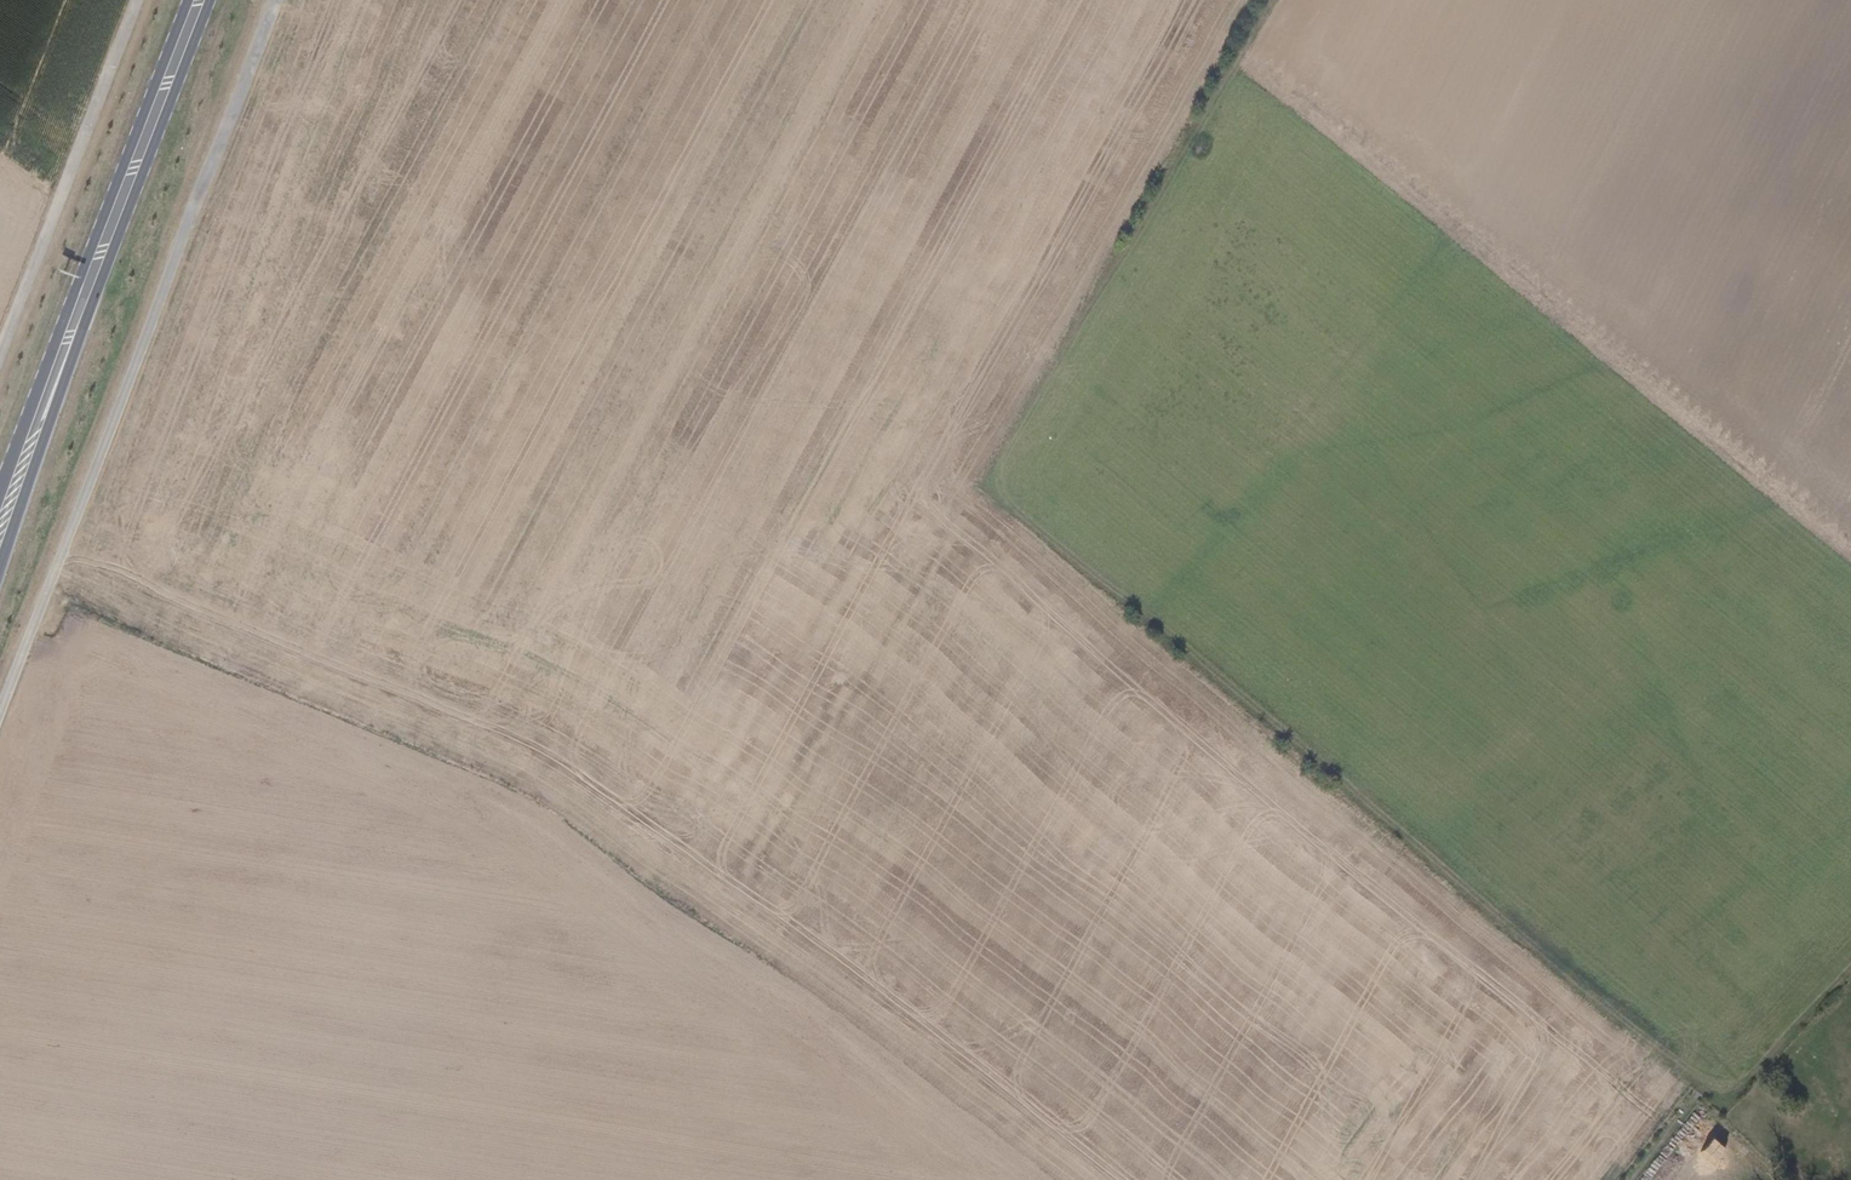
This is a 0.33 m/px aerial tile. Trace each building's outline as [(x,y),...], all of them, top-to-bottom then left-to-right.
[(51,609),(43,606),(38,618),(47,620),(51,609)]
